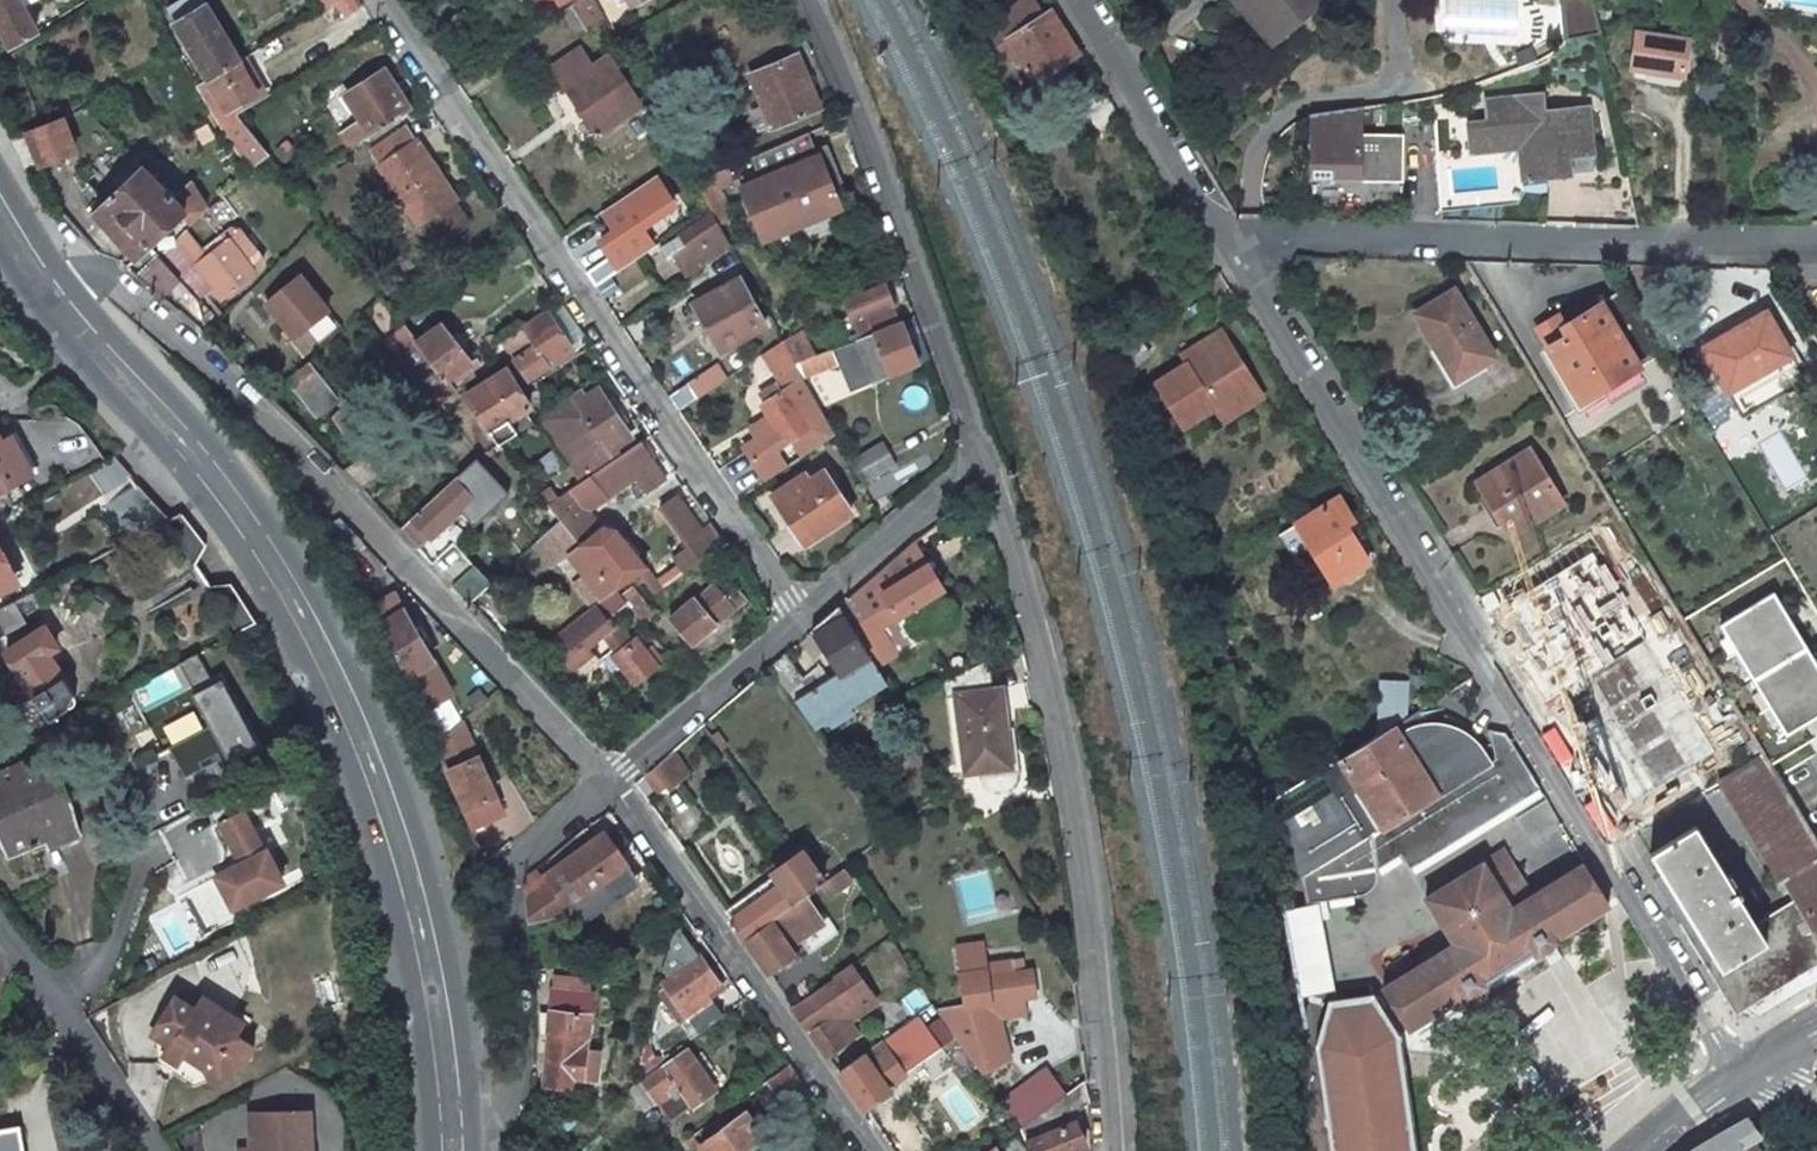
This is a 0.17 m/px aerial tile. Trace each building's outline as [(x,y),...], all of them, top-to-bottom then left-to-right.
[(7,47),(34,32),(24,14),(43,2),(42,0),(0,0),(0,34),(7,47)] [(165,10),(174,25),(204,6),(201,0),(182,0),(165,10)] [(326,9),(342,0),(320,0),(326,9)] [(586,31),(603,19),(593,0),(581,0),(572,6),(586,31)] [(635,11),(654,0),(628,0),(635,11)] [(1008,38),(1034,81),(1076,55),(1050,12),(1042,0),(1027,0),(999,23),(1008,38)] [(1257,27),(1270,16),(1256,0),(1239,0),(1236,2),(1257,27)] [(1270,16),(1285,32),(1320,0),(1256,0),(1270,16)] [(1592,0),(1558,0),(1563,35),(1598,31),(1592,0)] [(238,61),(204,6),(174,25),(202,73),(193,78),(196,86),(207,79),(236,62),(238,61)] [(1690,37),(1637,29),(1631,67),(1683,75),(1690,37)] [(242,59),(253,64),(264,57),(259,49),(242,59)] [(620,50),(606,59),(616,74),(629,65),(620,50)] [(577,51),(553,68),(560,79),(597,135),(638,107),(616,74),(606,59),(589,70),(577,51)] [(68,154),(55,123),(40,128),(11,55),(0,61),(0,63),(40,166),(68,154)] [(795,57),(748,77),(771,130),(818,110),(795,57)] [(335,82),(344,96),(382,72),(372,58),(335,82)] [(247,80),(236,62),(207,79),(213,89),(210,91),(224,112),(255,95),(253,91),(247,80)] [(382,72),(344,96),(361,123),(370,137),(409,113),(382,72)] [(258,87),(253,78),(247,80),(253,91),(258,87)] [(1521,147),(1535,161),(1536,176),(1572,174),(1571,157),(1595,155),(1591,106),(1543,110),(1541,92),(1484,97),(1486,117),(1465,119),(1467,149),(1521,147)] [(1321,109),(1307,113),(1305,175),(1353,176),(1352,179),(1397,181),(1398,133),(1357,132),(1357,104),(1347,104),(1338,105),(1321,109)] [(341,136),(350,150),(370,137),(361,123),(341,136)] [(454,202),(408,132),(370,157),(416,229),(418,227),(432,247),(466,225),(451,203),(454,202)] [(1521,147),(1523,177),(1536,176),(1535,161),(1521,147)] [(823,154),(748,188),(771,238),(846,204),(823,154)] [(142,168),(91,216),(135,260),(181,218),(189,227),(208,209),(189,182),(171,199),(142,168)] [(610,274),(651,245),(641,230),(674,207),(652,175),(578,227),(610,274)] [(686,274),(730,247),(718,224),(712,215),(678,237),(684,246),(672,254),(686,274)] [(186,231),(163,252),(196,298),(213,286),(222,299),(252,275),(235,253),(226,241),(219,246),(215,241),(201,252),(186,231)] [(678,237),(664,246),(669,255),(672,254),(684,246),(678,237)] [(516,238),(483,260),(495,277),(528,255),(516,238)] [(252,258),(243,247),(235,253),(243,263),(252,258)] [(134,271),(156,295),(174,279),(152,255),(134,271)] [(296,280),(266,304),(293,337),(318,317),(302,297),(307,294),(296,280)] [(739,280),(694,305),(720,352),(764,326),(752,303),(759,299),(752,287),(746,291),(739,280)] [(884,288),(846,303),(861,340),(899,325),(884,288)] [(1542,347),(1576,402),(1655,352),(1617,289),(1556,326),(1562,335),(1542,347)] [(325,311),(310,292),(307,294),(302,297),(318,317),(325,311)] [(1490,360),(1450,295),(1415,316),(1456,382),(1490,360)] [(584,335),(560,303),(545,313),(569,346),(584,335)] [(520,330),(524,338),(505,351),(527,380),(572,351),(569,346),(545,313),(520,330)] [(1785,361),(1762,318),(1700,352),(1724,395),(1785,361)] [(857,342),(873,382),(917,365),(900,325),(899,325),(861,340),(857,342)] [(405,328),(385,344),(434,409),(455,394),(450,388),(479,367),(475,360),(469,364),(440,327),(416,342),(405,328)] [(1193,367),(1161,387),(1190,431),(1221,412),(1239,400),(1248,415),(1271,400),(1228,334),(1188,359),(1193,367)] [(783,342),(764,354),(777,375),(795,364),(783,342)] [(1143,342),(1117,363),(1130,378),(1155,357),(1143,342)] [(1785,361),(1724,395),(1739,421),(1800,386),(1785,361)] [(310,364),(287,380),(296,394),(319,376),(310,364)] [(820,408),(795,364),(777,375),(786,390),(780,394),(774,384),(756,394),(763,405),(760,406),(767,416),(756,423),(764,435),(742,449),(764,482),(787,467),(775,450),(788,441),(800,458),(835,436),(820,408)] [(833,366),(818,373),(830,400),(846,392),(833,366)] [(506,371),(463,399),(500,446),(531,424),(523,412),(531,407),(506,371)] [(319,376),(296,394),(315,416),(337,400),(319,376)] [(698,376),(668,396),(678,411),(709,391),(698,376)] [(609,409),(596,391),(569,410),(573,416),(571,424),(569,425),(584,448),(587,446),(595,448),(600,444),(606,453),(629,437),(616,418),(609,409)] [(1239,400),(1221,412),(1230,426),(1248,415),(1239,400)] [(569,410),(564,402),(535,422),(582,482),(612,461),(606,453),(600,444),(595,448),(587,446),(584,448),(569,425),(571,424),(573,416),(569,410)] [(623,414),(616,405),(609,409),(616,418),(623,414)] [(0,447),(0,491),(28,475),(10,441),(0,447)] [(556,499),(547,505),(560,522),(549,532),(601,599),(602,599),(615,590),(614,589),(637,573),(644,568),(615,529),(601,527),(586,510),(633,478),(639,486),(643,492),(664,477),(640,442),(612,461),(582,482),(556,499)] [(885,448),(858,464),(870,484),(897,469),(885,448)] [(1562,508),(1530,451),(1475,482),(1507,538),(1562,508)] [(486,465),(479,457),(456,478),(463,486),(486,465)] [(870,484),(858,464),(852,466),(864,488),(870,484)] [(808,476),(774,498),(803,544),(850,513),(825,474),(812,482),(808,476)] [(429,541),(474,499),(456,478),(398,531),(415,549),(427,539),(429,541)] [(166,523),(135,485),(102,503),(131,540),(163,524),(166,523)] [(549,489),(540,496),(547,505),(556,499),(549,489)] [(701,528),(676,495),(659,507),(686,546),(671,557),(681,572),(723,543),(709,523),(701,528)] [(1338,500),(1296,525),(1333,585),(1367,565),(1346,527),(1353,523),(1338,500)] [(205,547),(181,515),(166,523),(163,524),(193,568),(194,565),(205,547)] [(913,544),(931,574),(963,554),(941,520),(913,544)] [(931,574),(913,544),(838,608),(875,668),(895,655),(880,629),(941,590),(931,574)] [(0,553),(0,587),(14,580),(0,553)] [(1611,555),(1552,588),(1580,634),(1610,618),(1607,612),(1635,597),(1611,555)] [(475,568),(453,589),(468,606),(491,585),(475,568)] [(659,588),(644,568),(637,573),(652,593),(659,588)] [(726,579),(699,602),(696,598),(670,618),(693,644),(745,603),(726,579)] [(254,623),(230,585),(210,587),(206,588),(235,633),(254,623)] [(621,598),(635,615),(645,607),(631,591),(621,598)] [(1772,734),(1816,712),(1816,677),(1775,592),(1716,621),(1772,734)] [(28,625),(17,603),(0,611),(0,639),(28,625)] [(592,606),(548,642),(573,671),(595,654),(588,646),(600,636),(610,649),(614,654),(612,655),(634,683),(655,666),(633,640),(630,642),(615,625),(610,629),(592,606)] [(813,731),(886,685),(875,668),(838,608),(812,631),(838,674),(827,681),(817,667),(802,678),(785,655),(768,669),(813,731)] [(401,611),(376,627),(377,629),(403,679),(406,684),(413,679),(415,684),(430,674),(425,663),(429,661),(401,611)] [(44,629),(4,653),(47,720),(66,707),(72,696),(46,654),(56,647),(44,629)] [(610,649),(600,636),(588,646),(595,654),(598,658),(610,649)] [(194,655),(181,662),(214,722),(170,746),(186,775),(204,765),(200,759),(217,750),(226,766),(258,748),(218,675),(208,680),(194,655)] [(1671,658),(1633,681),(1674,745),(1689,736),(1692,741),(1690,743),(1689,748),(1691,753),(1694,756),(1701,758),(1715,749),(1703,726),(1709,722),(1671,658)] [(965,773),(1011,768),(1001,692),(992,694),(988,660),(942,682),(944,702),(957,700),(965,773)] [(1717,681),(1709,667),(1694,675),(1703,689),(1717,681)] [(1703,689),(1716,708),(1729,701),(1717,681),(1703,689)] [(1804,713),(1809,731),(1816,729),(1816,709),(1804,713)] [(1383,828),(1488,763),(1485,758),(1479,750),(1472,745),(1463,743),(1468,732),(1462,730),(1460,728),(1455,727),(1451,725),(1450,725),(1447,724),(1437,722),(1436,722),(1435,731),(1431,728),(1426,728),(1425,727),(1420,728),(1417,712),(1340,760),(1383,828)] [(456,766),(441,736),(432,744),(444,771),(456,766)] [(1488,763),(1383,828),(1340,760),(1260,809),(1275,885),(1298,880),(1304,909),(1315,907),(1367,895),(1372,891),(1375,885),(1377,878),(1376,867),(1402,852),(1411,865),(1538,787),(1513,747),(1488,763)] [(688,775),(670,753),(669,754),(642,777),(652,790),(657,796),(663,791),(667,796),(680,785),(678,783),(688,775)] [(1762,754),(1720,780),(1772,869),(1798,853),(1792,844),(1809,833),(1770,769),(1762,754)] [(0,775),(0,835),(9,856),(29,847),(74,826),(42,756),(0,775)] [(456,766),(444,771),(463,810),(493,795),(474,758),(456,766)] [(644,797),(652,790),(642,777),(635,783),(644,797)] [(246,808),(226,818),(248,858),(219,874),(235,905),(284,879),(246,808)] [(29,847),(32,854),(77,833),(74,826),(29,847)] [(1816,967),(1816,846),(1809,833),(1792,844),(1798,853),(1772,869),(1791,899),(1753,923),(1693,827),(1647,854),(1686,917),(1679,921),(1737,1014),(1746,1008),(1816,967)] [(566,907),(601,881),(608,890),(631,873),(602,834),(545,877),(525,890),(527,926),(564,916),(571,914),(566,907)] [(796,861),(725,911),(744,939),(799,900),(800,899),(819,885),(822,883),(802,857),(796,861)] [(1481,984),(1533,952),(1534,954),(1555,942),(1553,939),(1614,904),(1584,858),(1513,901),(1485,857),(1422,894),(1451,940),(1380,984),(1408,1029),(1462,996),(1463,998),(1483,986),(1481,984)] [(850,881),(843,871),(832,878),(831,876),(822,883),(819,885),(826,896),(839,888),(850,881)] [(788,944),(798,937),(817,924),(813,918),(800,899),(799,900),(744,939),(764,966),(775,967),(794,953),(788,944)] [(1304,909),(1280,914),(1296,996),(1331,992),(1315,907),(1304,909)] [(808,951),(835,932),(821,912),(813,918),(817,924),(798,937),(808,951)] [(675,924),(673,927),(660,972),(665,978),(660,982),(687,1021),(711,1003),(702,991),(715,982),(675,924)] [(985,971),(960,976),(965,1008),(937,1012),(939,1015),(984,1079),(1006,1064),(1012,1014),(1022,1013),(1020,999),(1027,998),(1044,995),(1042,988),(1039,969),(1017,973),(1016,963),(984,968),(985,971)] [(835,980),(793,1007),(826,1053),(844,1041),(828,1018),(853,1001),(861,1012),(877,1000),(853,965),(833,978),(835,980)] [(1746,1008),(1753,1020),(1816,981),(1816,967),(1746,1008)] [(911,1016),(929,1006),(919,987),(900,997),(911,1016)] [(580,994),(546,994),(542,1085),(572,1087),(573,1076),(575,1044),(575,1035),(578,1035),(580,994)] [(188,1047),(210,1062),(206,1069),(213,1080),(247,1059),(255,1047),(239,1035),(247,1023),(207,998),(200,1008),(180,995),(156,1033),(184,1052),(188,1047)] [(1315,1051),(1330,1150),(1414,1150),(1397,1036),(1371,996),(1328,1002),(1315,1051)] [(1020,999),(1022,1013),(1029,1011),(1027,998),(1020,999)] [(926,1024),(939,1015),(937,1012),(933,1006),(920,1015),(926,1024)] [(901,1067),(939,1041),(930,1028),(926,1024),(920,1015),(837,1070),(863,1107),(889,1090),(886,1086),(905,1073),(901,1067)] [(583,1077),(585,1044),(575,1044),(573,1076),(583,1077)] [(685,1051),(642,1081),(669,1119),(712,1088),(685,1051)] [(776,1095),(800,1079),(789,1063),(765,1081),(772,1090),(776,1095)] [(1018,1128),(1065,1095),(1045,1068),(1000,1101),(1018,1128)] [(744,1111),(772,1090),(765,1081),(684,1140),(691,1150),(701,1143),(744,1111)] [(1082,1083),(1065,1095),(1018,1128),(1021,1133),(1029,1150),(1069,1150),(1079,1147),(1084,1145),(1075,1121),(1075,1113),(1087,1103),(1082,1083)] [(310,1107),(247,1113),(251,1150),(315,1150),(310,1107)] [(744,1111),(701,1143),(707,1150),(755,1150),(765,1143),(744,1111)] [(0,1135),(0,1150),(21,1150),(18,1132),(0,1135)] [(1021,1133),(995,1150),(996,1150),(1029,1150),(1021,1133)]
